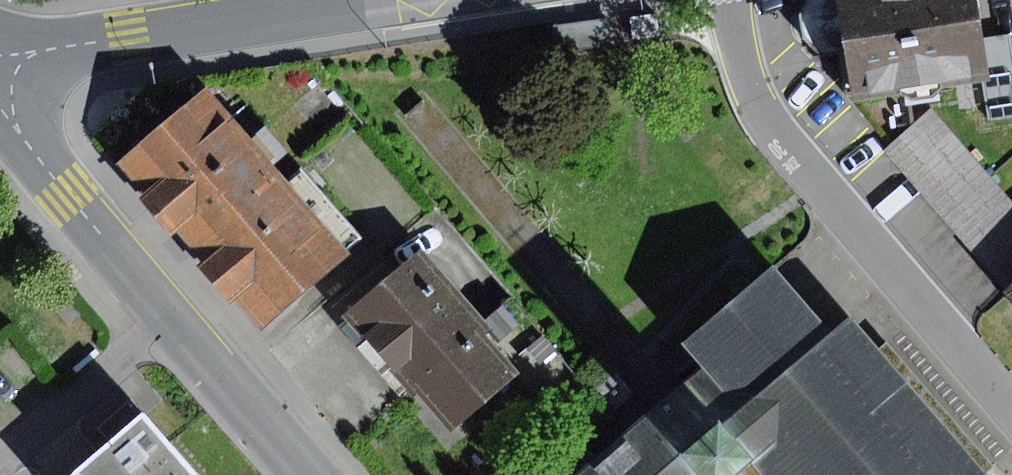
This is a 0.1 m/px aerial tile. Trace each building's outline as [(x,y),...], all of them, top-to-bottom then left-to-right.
[(801,11),(807,38),(823,55),(849,51),(856,102),(986,83),(980,39),(974,0),(807,0),(801,11)] [(661,35),(657,13),(630,19),(634,41),(661,35)] [(614,17),(552,25),(556,53),(617,45),(614,17)] [(980,39),(986,83),(992,120),(1011,117),(1011,34),(980,39)] [(211,92),(123,164),(191,246),(279,171),(211,92)] [(939,213),(987,173),(932,108),(885,149),(939,213)] [(351,256),(279,171),(191,246),(204,261),(197,267),(231,306),(238,300),(264,330),(351,256)] [(939,213),(1005,288),(1011,282),(1011,201),(987,173),(939,213)] [(424,245),(342,315),(410,395),(418,388),(453,431),(518,376),(484,336),(494,328),(424,245)] [(853,318),(833,335),(777,269),(688,345),(706,366),(642,419),(690,474),(743,474),(758,461),(770,474),(986,474),(853,318)] [(76,474),(196,474),(145,416),(76,474)] [(642,419),(577,474),(690,474),(642,419)]
